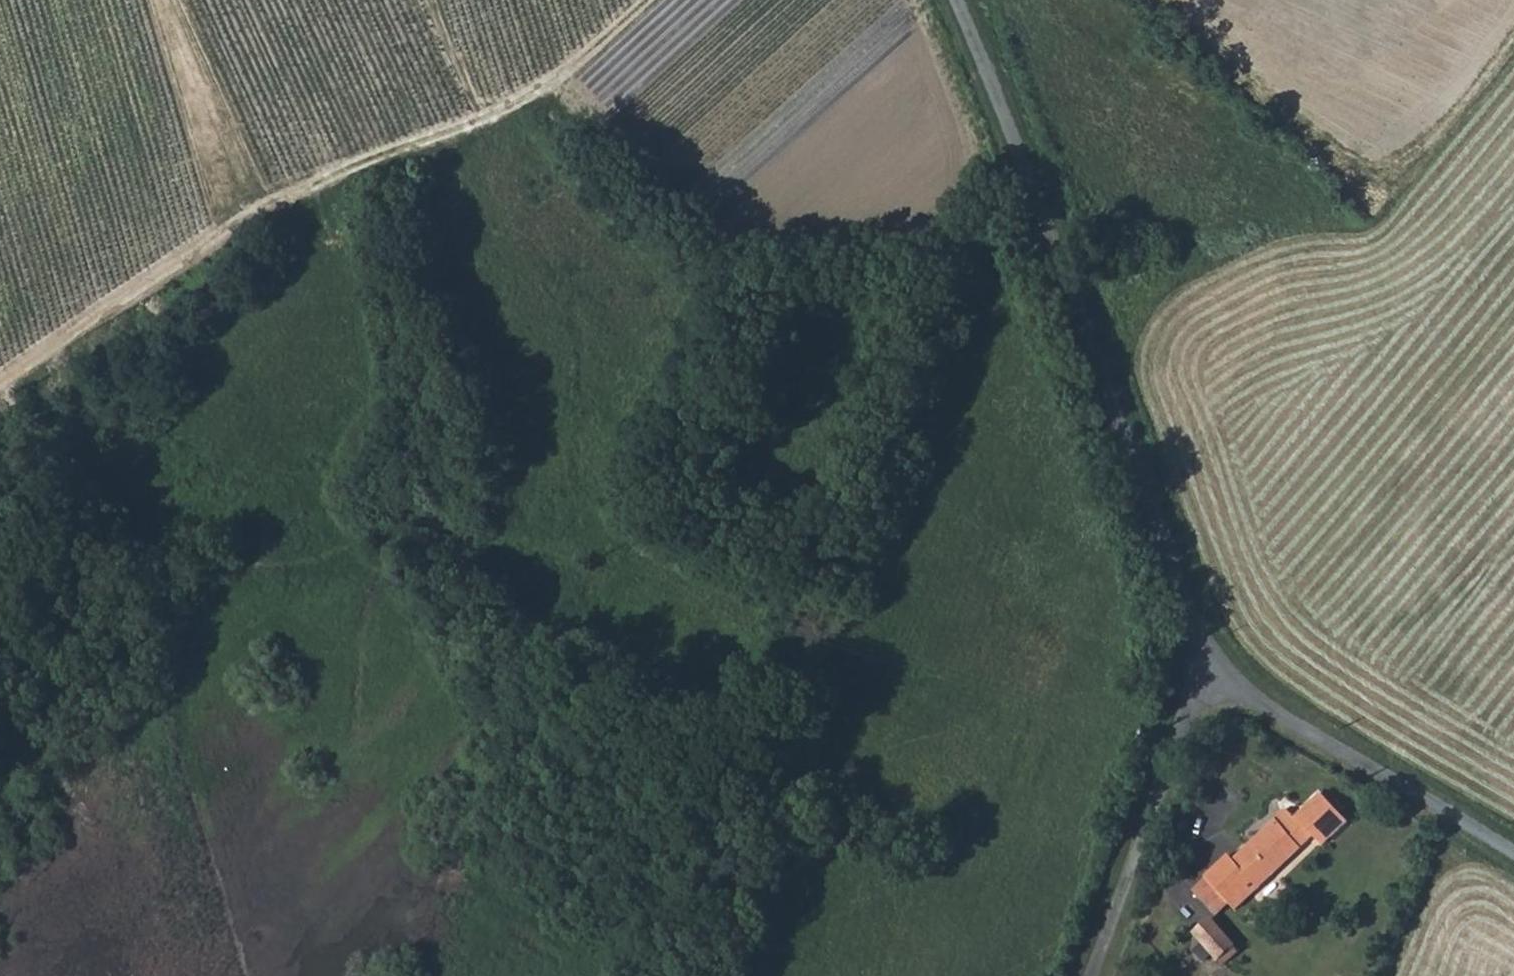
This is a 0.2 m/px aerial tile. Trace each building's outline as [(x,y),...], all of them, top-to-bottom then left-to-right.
[(1231,844),(1218,857),(1248,883),(1258,874),(1297,837),(1302,831),(1325,796),(1328,789),(1317,777),(1286,807),(1284,804),(1237,850),(1231,844)] [(1258,874),(1266,880),(1316,827),(1320,831),(1346,806),(1328,789),(1325,796),(1302,831),(1297,837),(1258,874)] [(1206,868),(1209,872),(1235,894),(1248,883),(1218,857),(1206,868)] [(1227,900),(1235,894),(1209,872),(1197,883),(1221,907),(1227,900)] [(1256,890),(1266,880),(1258,874),(1248,883),(1256,890)] [(1244,903),(1256,890),(1248,883),(1235,894),(1244,903)] [(1226,952),(1240,937),(1215,913),(1201,929),(1226,952)]
